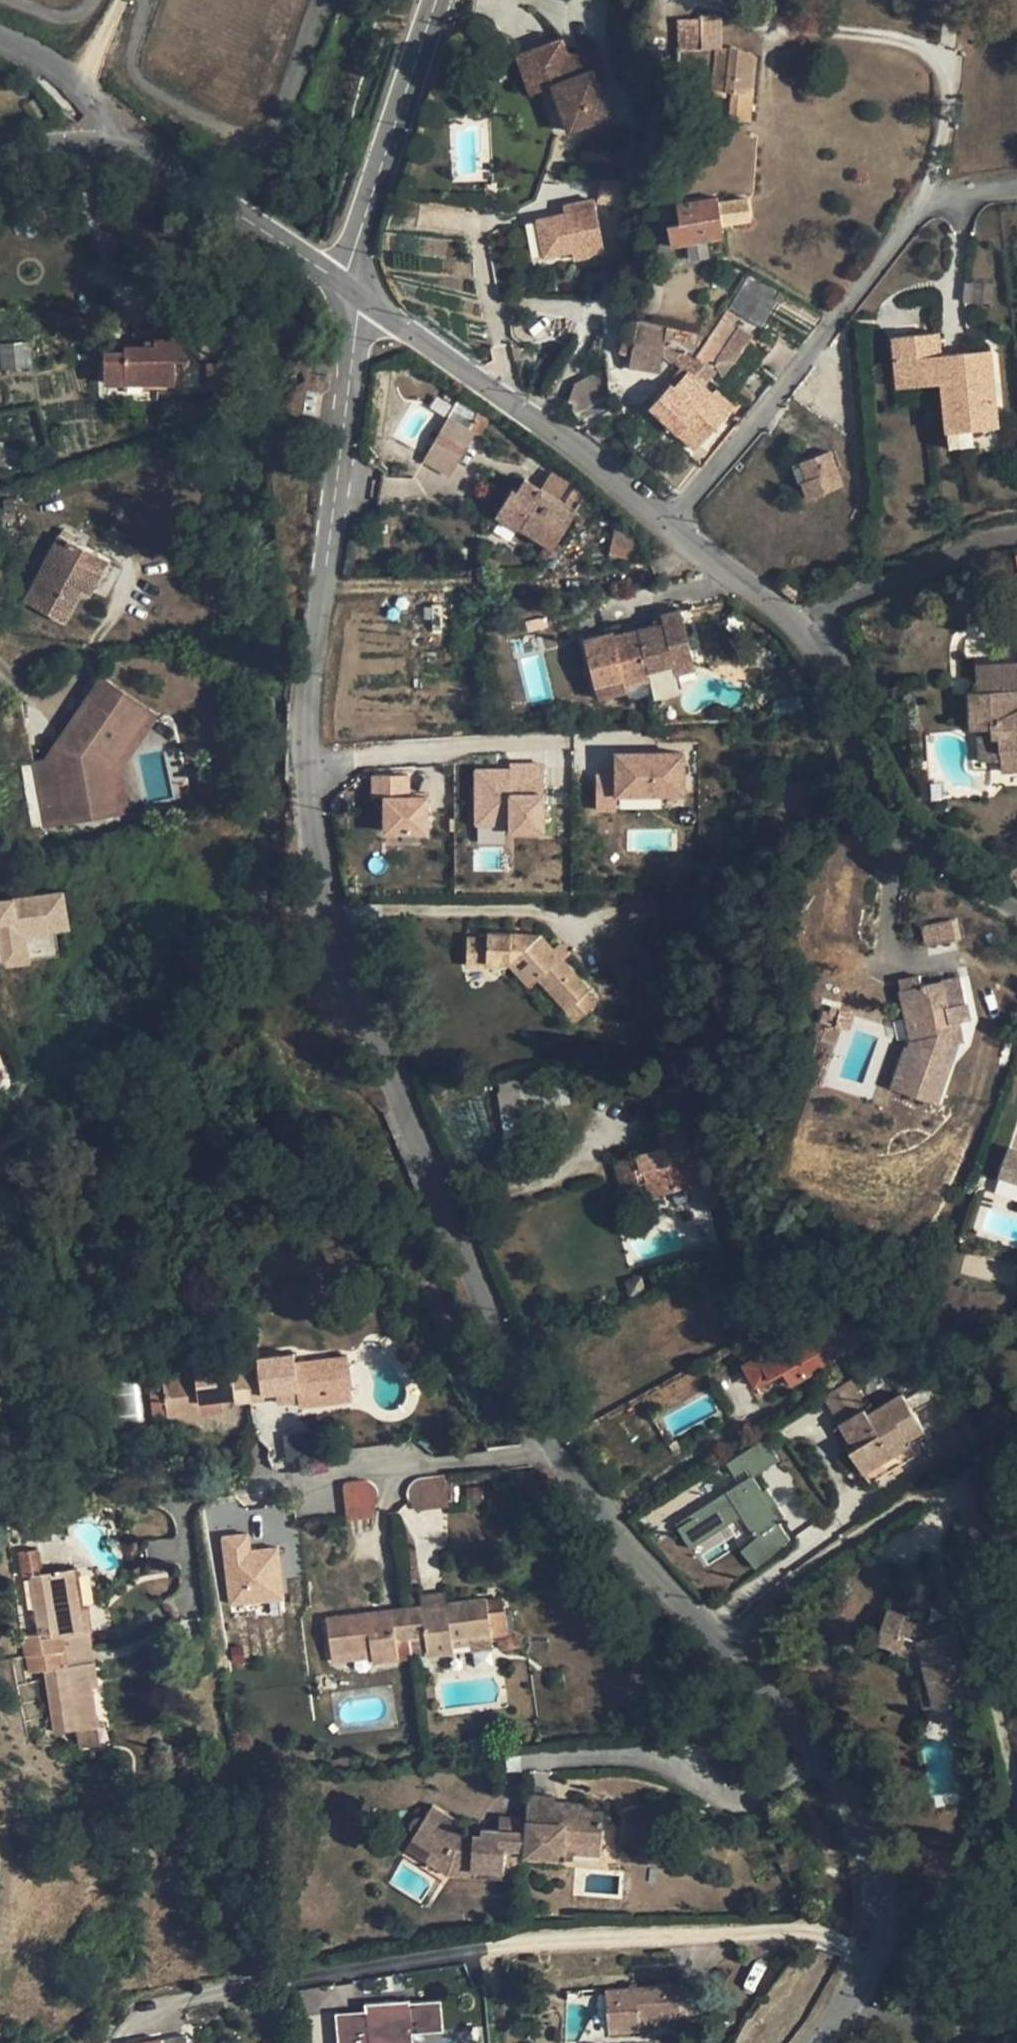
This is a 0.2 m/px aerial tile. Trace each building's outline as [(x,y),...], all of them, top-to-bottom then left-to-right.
[(720,15),(700,17),(700,19),(702,48),(712,47),(722,47),(720,15)] [(702,48),(700,19),(678,19),(679,48),(702,48)] [(540,67),(566,57),(559,42),(518,57),(532,95),(548,88),(540,67)] [(732,92),(752,94),(756,56),(731,47),(722,48),(715,50),(711,89),(726,91),(732,92)] [(612,116),(601,85),(596,71),(601,69),(593,48),(540,67),(548,88),(553,87),(569,132),(612,116)] [(606,83),(601,69),(596,71),(601,85),(606,83)] [(750,121),(752,94),(732,92),(729,119),(750,121)] [(539,215),(539,218),(548,254),(574,248),(576,256),(608,249),(596,195),(564,202),(565,210),(539,215)] [(705,239),(723,236),(721,223),(718,203),(717,196),(677,203),(680,222),(668,224),(671,245),(688,242),(705,239)] [(668,224),(680,222),(677,203),(676,197),(661,200),(665,225),(668,224)] [(718,203),(721,223),(750,218),(747,198),(718,203)] [(547,252),(539,218),(527,221),(535,255),(547,252)] [(150,245),(154,251),(162,247),(166,245),(166,244),(163,238),(150,245)] [(708,255),(705,239),(688,242),(691,258),(708,255)] [(173,256),(166,245),(162,247),(168,258),(173,256)] [(772,299),(776,291),(749,275),(728,308),(761,327),(776,302),(772,299)] [(967,283),(965,301),(991,304),(993,286),(967,283)] [(737,316),(727,309),(721,318),(731,324),(737,316)] [(711,394),(702,385),(716,370),(718,362),(729,369),(735,362),(752,335),(739,327),(738,329),(731,324),(721,318),(710,335),(706,334),(675,327),(672,342),(671,342),(683,350),(675,359),(683,369),(687,373),(674,387),(671,384),(655,401),(672,417),(692,435),(700,444),(732,413),(729,410),(711,394)] [(664,340),(667,325),(637,319),(634,342),(632,354),(629,368),(660,374),(664,356),(665,348),(666,340),(664,340)] [(671,342),(672,342),(675,327),(667,325),(664,340),(666,340),(670,341),(671,342)] [(941,357),(938,334),(894,339),(899,389),(944,384),(941,357)] [(190,336),(155,337),(155,339),(155,345),(146,346),(125,346),(125,352),(104,351),(104,382),(125,382),(176,383),(176,359),(182,359),(190,359),(190,336)] [(634,342),(622,339),(619,352),(632,354),(634,342)] [(675,359),(683,350),(671,342),(670,341),(665,348),(664,356),(672,363),(675,359)] [(548,344),(537,344),(537,354),(548,356),(548,344)] [(944,384),(949,434),(999,428),(990,351),(941,357),(944,384)] [(683,369),(669,383),(671,384),(674,387),(687,373),(683,369)] [(754,395),(744,386),(738,392),(747,401),(754,395)] [(732,406),(715,390),(711,394),(729,410),(732,406)] [(692,435),(672,417),(668,422),(687,440),(692,435)] [(470,430),(448,419),(425,457),(452,472),(475,433),(470,430)] [(486,427),(473,420),(470,430),(475,433),(482,438),(486,427)] [(842,486),(829,451),(800,462),(807,480),(802,482),(808,499),(842,486)] [(802,482),(807,480),(800,462),(792,465),(798,483),(802,481),(802,482)] [(568,483),(553,473),(543,490),(558,500),(568,483)] [(543,490),(525,479),(517,492),(512,490),(497,515),(519,529),(520,527),(553,547),(573,514),(540,494),(543,490)] [(558,500),(543,490),(540,494),(573,514),(576,510),(558,500)] [(638,534),(613,531),(606,560),(631,564),(638,534)] [(77,563),(84,548),(60,535),(51,551),(60,556),(54,568),(45,563),(24,602),(64,622),(80,591),(90,595),(100,575),(77,563)] [(107,561),(84,548),(77,563),(100,575),(107,561)] [(60,556),(51,551),(45,563),(54,568),(60,556)] [(663,624),(637,630),(648,671),(673,665),(675,674),(676,673),(695,669),(681,611),(661,615),(663,624)] [(613,633),(583,640),(594,686),(622,679),(623,687),(625,686),(650,680),(648,671),(637,630),(614,636),(613,633)] [(978,682),(978,690),(971,691),(973,728),(977,729),(993,728),(994,737),(1000,736),(1001,759),(1001,769),(1016,769),(1016,664),(977,665),(978,682)] [(675,674),(673,665),(648,671),(650,680),(654,699),(680,694),(676,673),(675,674)] [(623,687),(622,679),(594,686),(597,698),(627,691),(625,686),(623,687)] [(108,687),(92,710),(85,719),(79,715),(61,742),(81,755),(91,742),(108,754),(117,739),(135,713),(117,701),(120,696),(108,687)] [(92,710),(85,706),(79,715),(85,719),(92,710)] [(143,719),(135,713),(117,739),(125,745),(143,719)] [(1001,759),(1000,736),(994,737),(993,728),(977,729),(978,760),(1001,759)] [(688,796),(688,751),(617,751),(617,772),(598,772),(598,813),(619,813),(619,796),(688,796)] [(509,770),(472,770),(472,828),(506,828),(506,835),(546,834),(545,762),(509,763),(509,770)] [(384,801),(384,837),(430,836),(430,797),(410,798),(409,775),(370,776),(370,801),(384,801)] [(64,811),(57,797),(43,803),(50,817),(64,811)] [(960,808),(953,805),(950,812),(957,815),(960,808)] [(69,823),(64,811),(50,817),(55,829),(69,823)] [(62,893),(0,907),(0,967),(2,978),(31,971),(24,939),(70,928),(62,893)] [(952,919),(922,925),(927,948),(957,941),(952,919)] [(488,937),(467,936),(466,965),(505,968),(509,964),(529,987),(538,979),(566,1010),(563,1012),(573,1024),(596,1003),(585,992),(589,988),(563,960),(554,949),(540,935),(522,934),(522,939),(510,938),(511,933),(488,932),(488,937)] [(570,954),(560,944),(554,949),(563,960),(570,954)] [(961,977),(923,985),(921,975),(900,980),(903,990),(905,999),(912,997),(921,1038),(915,1049),(901,1090),(937,1104),(952,1062),(946,1060),(951,1044),(958,1042),(964,1042),(960,1022),(970,1020),(961,977)] [(912,997),(905,999),(913,1040),(921,1038),(912,997)] [(854,1012),(841,1008),(840,1013),(837,1025),(851,1029),(854,1012)] [(840,1013),(825,1009),(822,1021),(837,1025),(840,1013)] [(921,1038),(913,1040),(908,1047),(915,1049),(921,1038)] [(958,1042),(951,1044),(946,1060),(952,1062),(958,1042)] [(915,1049),(908,1047),(894,1088),(901,1090),(915,1049)] [(535,1129),(525,1080),(496,1086),(505,1135),(535,1129)] [(639,1155),(616,1161),(623,1190),(647,1183),(651,1197),(707,1182),(698,1147),(716,1142),(707,1114),(690,1119),(691,1123),(660,1131),(665,1147),(639,1155)] [(1010,1148),(1001,1175),(1016,1180),(1016,1150),(1010,1148)] [(340,1206),(325,1206),(326,1215),(341,1214),(340,1206)] [(788,1341),(759,1357),(770,1376),(783,1369),(791,1385),(835,1361),(833,1358),(854,1347),(858,1345),(864,1342),(863,1336),(861,1330),(858,1326),(853,1322),(843,1327),(842,1327),(835,1316),(815,1326),(817,1331),(790,1346),(788,1341)] [(942,1370),(918,1349),(936,1373),(942,1370)] [(260,1372),(246,1373),(249,1401),(263,1399),(263,1394),(276,1392),(297,1390),(299,1401),(352,1394),(347,1356),(295,1362),(294,1353),(258,1357),(260,1372)] [(770,1376),(759,1357),(743,1365),(755,1387),(771,1379),(770,1376)] [(231,1361),(195,1366),(196,1374),(163,1379),(167,1417),(200,1413),(199,1403),(221,1400),(234,1398),(235,1398),(232,1375),(231,1361)] [(109,1364),(98,1365),(99,1373),(110,1372),(109,1364)] [(771,1379),(773,1383),(782,1378),(783,1369),(770,1376),(771,1379)] [(783,1369),(782,1378),(787,1387),(791,1385),(783,1369)] [(246,1373),(232,1375),(235,1398),(234,1398),(235,1402),(249,1401),(246,1373)] [(163,1379),(150,1381),(155,1419),(167,1417),(163,1379)] [(850,1419),(866,1409),(849,1382),(831,1393),(824,1397),(841,1424),(850,1419)] [(120,1385),(120,1403),(120,1417),(139,1417),(139,1385),(120,1385)] [(297,1390),(276,1392),(278,1403),(299,1401),(297,1390)] [(352,1394),(299,1401),(300,1407),(353,1400),(352,1394)] [(887,1404),(869,1414),(866,1409),(850,1419),(865,1443),(856,1449),(852,1451),(853,1452),(869,1479),(871,1482),(918,1455),(912,1444),(910,1440),(924,1431),(902,1395),(887,1404)] [(221,1400),(199,1403),(200,1413),(201,1414),(222,1411),(221,1400)] [(201,1414),(200,1413),(167,1417),(168,1423),(201,1419),(201,1414)] [(953,1426),(946,1415),(940,1419),(947,1430),(953,1426)] [(865,1443),(850,1419),(841,1424),(856,1449),(865,1443)] [(924,1431),(910,1440),(912,1444),(927,1435),(924,1431)] [(753,1473),(777,1456),(764,1437),(740,1453),(739,1452),(726,1461),(735,1473),(747,1465),(753,1473)] [(971,1452),(968,1446),(965,1448),(956,1454),(959,1459),(971,1452)] [(869,1479),(853,1452),(845,1457),(862,1484),(869,1479)] [(956,1454),(955,1454),(940,1464),(944,1470),(956,1462),(959,1459),(956,1454)] [(781,1513),(766,1488),(761,1491),(751,1475),(750,1476),(748,1474),(693,1512),(696,1516),(680,1527),(692,1545),(741,1512),(757,1537),(744,1549),(758,1565),(790,1536),(777,1516),(781,1513)] [(448,1505),(445,1475),(423,1477),(419,1478),(415,1480),(411,1484),(409,1487),(408,1490),(407,1494),(408,1497),(415,1509),(448,1505)] [(346,1514),(373,1510),(378,1498),(377,1489),(375,1485),(371,1481),(366,1480),(345,1482),(343,1484),(342,1485),(346,1514)] [(251,1534),(221,1537),(228,1607),(287,1601),(282,1547),(252,1550),(251,1534)] [(155,1542),(159,1560),(178,1557),(174,1538),(155,1542)] [(74,1568),(40,1573),(36,1549),(18,1552),(22,1576),(30,1574),(39,1634),(21,1637),(24,1658),(26,1657),(92,1646),(90,1631),(84,1632),(81,1607),(74,1568)] [(445,1593),(420,1596),(421,1606),(422,1606),(422,1609),(445,1606),(445,1602),(446,1602),(445,1593)] [(421,1606),(406,1608),(410,1640),(425,1638),(427,1656),(428,1657),(453,1654),(452,1646),(451,1641),(469,1638),(491,1636),(491,1642),(497,1641),(497,1639),(508,1637),(507,1629),(505,1609),(504,1609),(488,1611),(486,1600),(486,1597),(446,1602),(445,1602),(445,1606),(422,1609),(422,1606),(421,1606)] [(502,1598),(486,1600),(488,1611),(504,1609),(502,1598)] [(87,1607),(81,1607),(84,1632),(90,1631),(87,1607)] [(367,1612),(326,1617),(331,1655),(371,1650),(372,1657),(373,1663),(397,1660),(397,1656),(395,1641),(410,1640),(406,1608),(390,1610),(391,1613),(368,1616),(367,1612)] [(957,1696),(973,1693),(968,1672),(958,1632),(951,1634),(950,1629),(931,1633),(930,1627),(904,1620),(906,1615),(887,1610),(878,1642),(893,1647),(923,1656),(929,1680),(935,1707),(958,1702),(957,1696)] [(948,1623),(930,1627),(931,1633),(950,1629),(948,1623)] [(508,1637),(497,1639),(497,1641),(498,1649),(519,1646),(518,1640),(524,1636),(507,1629),(508,1637)] [(491,1636),(469,1638),(470,1644),(471,1652),(493,1649),(491,1642),(491,1636)] [(425,1638),(410,1640),(412,1655),(412,1657),(427,1656),(425,1638)] [(469,1638),(451,1641),(452,1646),(470,1644),(469,1638)] [(784,1649),(779,1638),(770,1642),(776,1653),(784,1649)] [(410,1640),(395,1641),(397,1656),(412,1655),(410,1640)] [(92,1646),(26,1657),(29,1674),(45,1671),(54,1733),(76,1730),(78,1749),(101,1745),(98,1727),(92,1688),(98,1687),(94,1661),(92,1646)] [(923,1656),(893,1647),(890,1657),(915,1664),(923,1656)] [(371,1650),(331,1655),(332,1662),(372,1657),(371,1650)] [(929,1680),(923,1656),(915,1664),(919,1683),(929,1680)] [(935,1707),(929,1680),(919,1683),(925,1709),(935,1707)] [(555,1807),(555,1801),(555,1796),(532,1794),(528,1794),(528,1795),(527,1817),(525,1855),(528,1856),(559,1857),(563,1858),(564,1853),(564,1842),(600,1845),(602,1822),(603,1811),(587,1810),(587,1803),(566,1801),(565,1808),(555,1807)] [(521,1816),(499,1815),(499,1830),(482,1829),(482,1835),(473,1835),(461,1834),(456,1830),(461,1822),(432,1805),(424,1818),(423,1817),(420,1817),(417,1817),(414,1818),(411,1820),(410,1822),(410,1826),(410,1829),(411,1831),(412,1833),(413,1834),(414,1835),(411,1839),(450,1862),(471,1864),(471,1869),(503,1871),(504,1864),(524,1865),(527,1817),(521,1816)] [(615,1823),(602,1822),(600,1845),(613,1845),(615,1823)] [(450,1862),(411,1839),(406,1848),(448,1873),(470,1875),(471,1869),(471,1864),(450,1862)] [(564,1842),(564,1853),(573,1853),(599,1855),(600,1845),(564,1842)] [(694,1979),(679,1980),(679,1984),(606,1989),(609,2032),(640,2030),(640,2029),(640,2017),(670,2016),(697,2014),(694,1979)] [(409,2042),(409,2030),(446,2028),(445,1999),(414,2001),(414,1998),(369,2001),(370,2009),(342,2010),(344,2042),(387,2042),(409,2042)] [(670,2016),(640,2017),(640,2029),(671,2026),(670,2016)]
